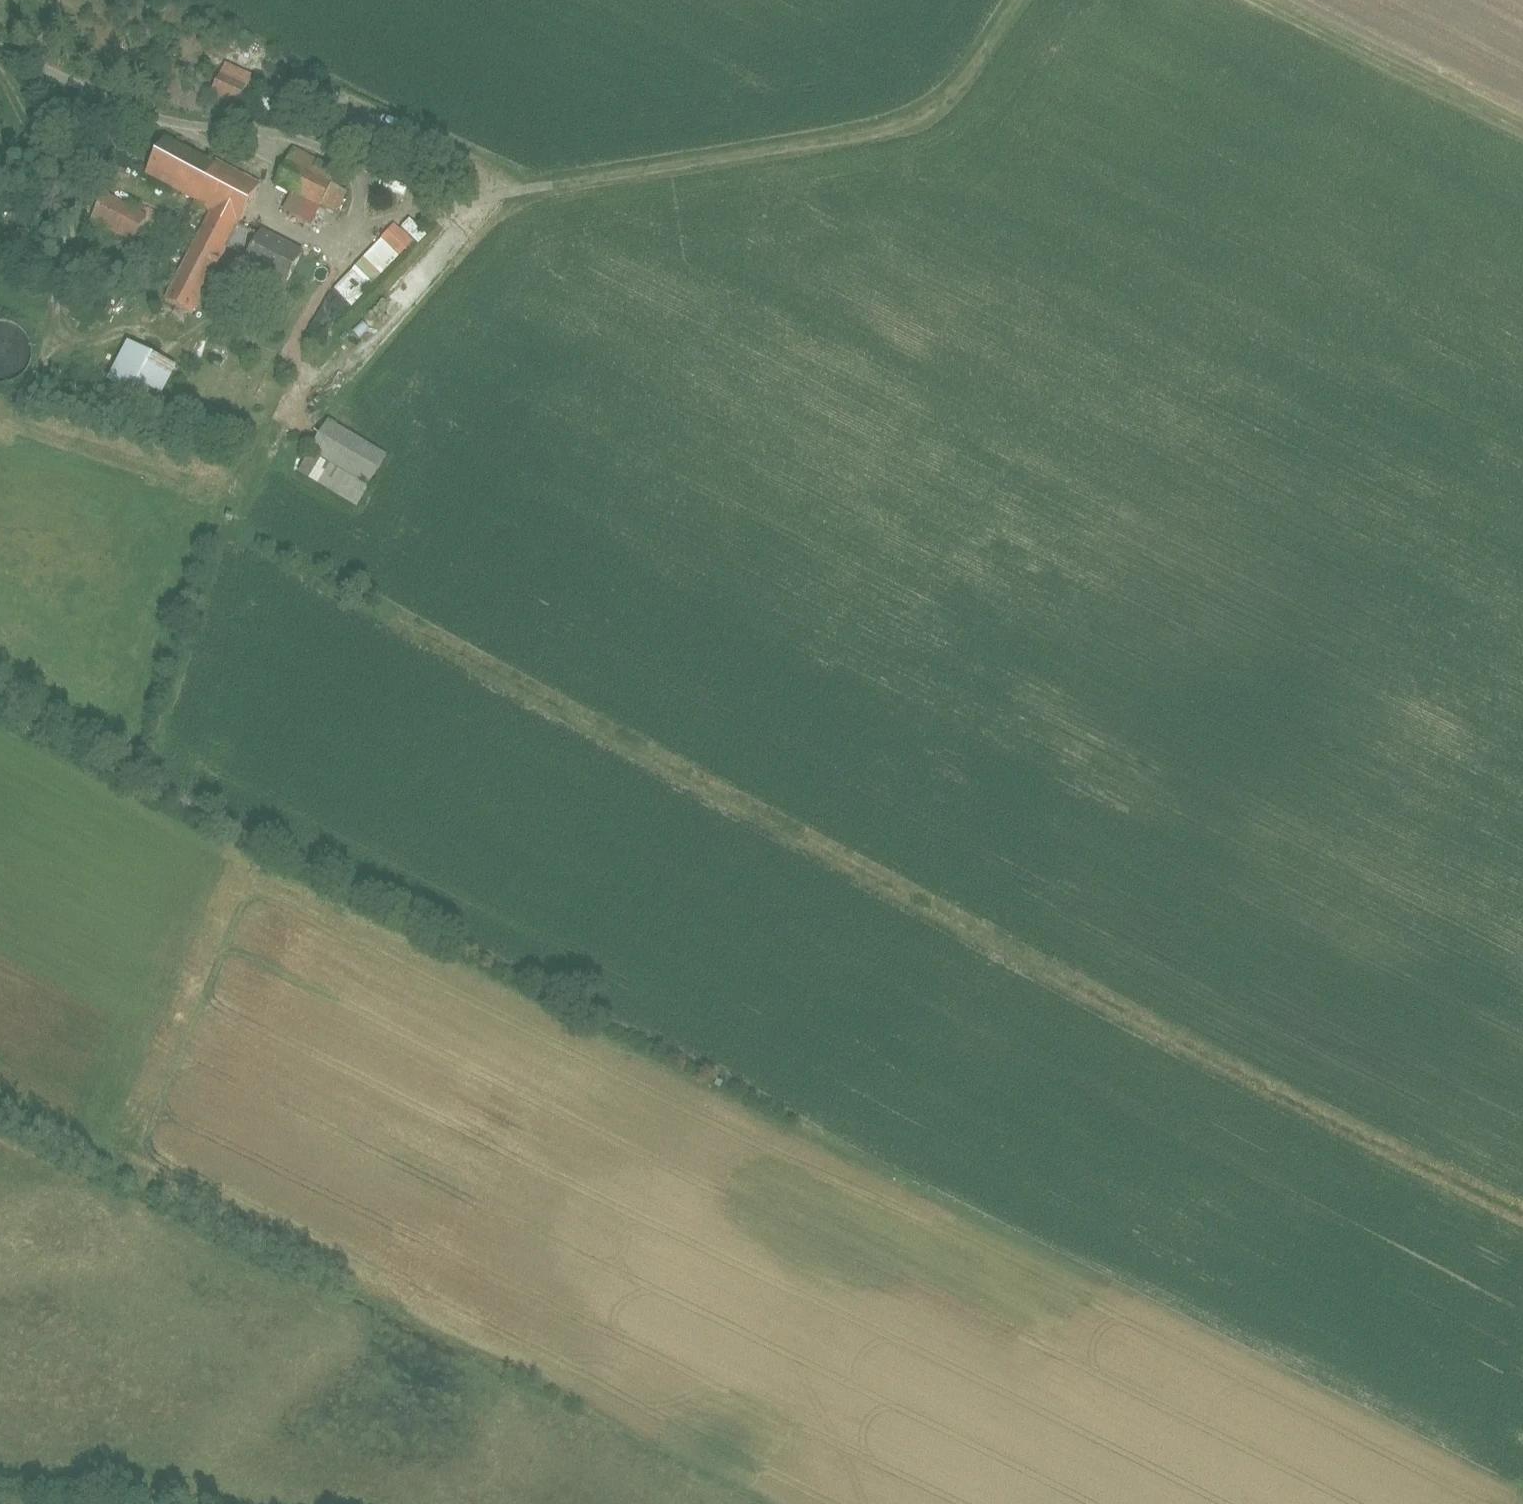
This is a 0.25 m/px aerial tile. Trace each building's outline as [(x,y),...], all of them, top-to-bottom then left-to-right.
[(254,77),(226,64),(212,97),(239,109),(254,77)] [(217,165),(168,140),(147,180),(197,206),(197,209),(211,216),(164,308),(195,323),(230,254),(241,231),(265,186),(218,162),(217,165)] [(342,171),(295,148),(275,191),(290,198),(282,214),(318,232),(327,213),(338,218),(348,196),(334,189),(342,171)] [(96,224),(141,245),(155,216),(110,195),(96,224)] [(402,231),(396,225),(333,292),(354,312),(417,245),(420,248),(430,238),(412,221),(402,231)] [(307,256),(263,234),(260,240),(241,231),(230,254),(250,263),(245,272),(289,293),(307,256)] [(180,371),(130,345),(109,385),(160,411),(180,371)] [(331,423),(300,477),(360,512),(391,458),(331,423)]
